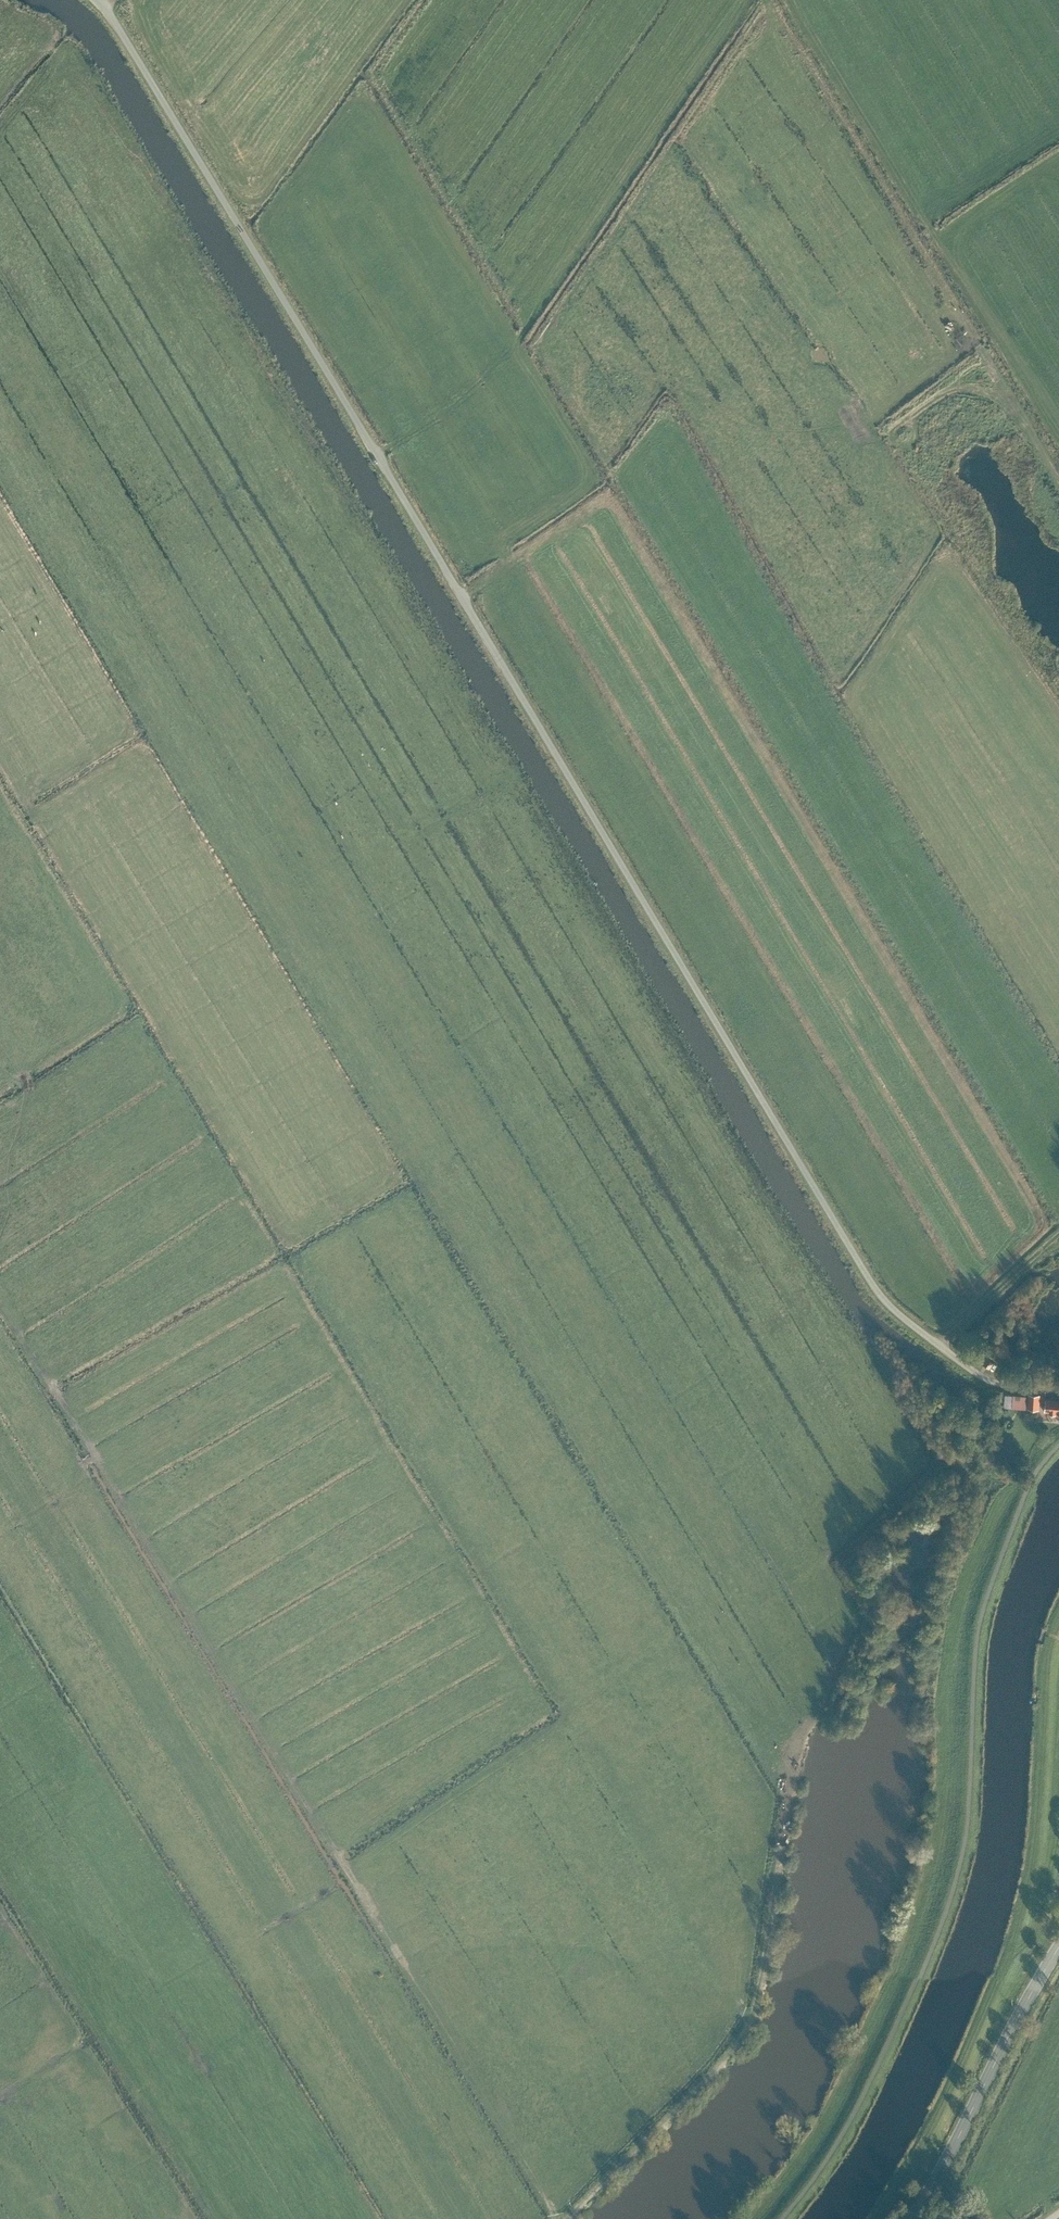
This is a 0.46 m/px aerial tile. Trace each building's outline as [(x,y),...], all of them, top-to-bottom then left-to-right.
[(1029,1392),(1028,1407),(1038,1408),(1039,1393),(1029,1392)] [(1046,1397),(1045,1410),(1058,1411),(1058,1398),(1046,1397)]
